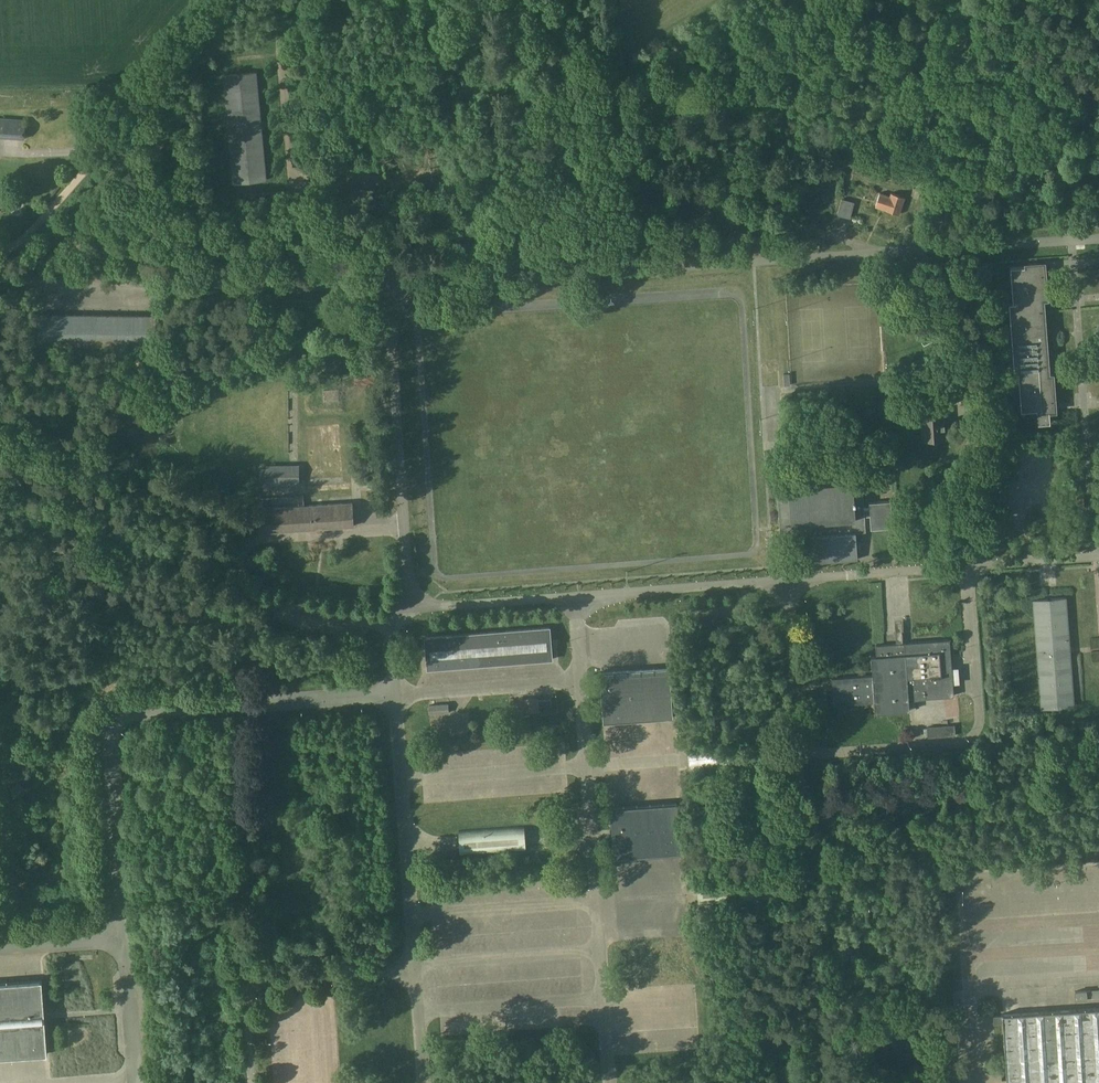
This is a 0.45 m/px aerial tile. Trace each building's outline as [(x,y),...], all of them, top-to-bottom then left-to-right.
[(266,180),(260,122),(255,73),(224,75),(234,183),(266,180)] [(25,139),(26,119),(0,118),(0,138),(25,139)] [(913,197),(918,199),(922,187),(916,185),(915,190),(913,189),(911,195),(913,196),(913,197)] [(886,210),(899,214),(904,197),(891,193),(890,197),(880,193),(875,206),(886,210)] [(842,199),(837,215),(850,218),(855,202),(842,199)] [(1080,216),(1081,228),(1098,227),(1098,215),(1080,216)] [(1056,405),(1055,404),(1055,399),(1051,399),(1051,394),(1054,393),(1053,375),(1048,375),(1048,369),(1049,369),(1048,364),(1045,364),(1044,358),(1047,358),(1044,316),(1041,316),(1041,311),(1044,310),(1044,305),(1043,305),(1043,299),(1047,299),(1045,280),(1042,280),(1042,275),(1046,274),(1045,269),(1044,269),(1044,263),(1038,263),(1028,264),(1026,264),(1026,266),(1010,268),(1013,303),(1009,304),(1014,376),(1018,376),(1021,411),(1037,410),(1038,424),(1050,423),(1049,412),(1055,411),(1055,405),(1056,405)] [(38,346),(49,346),(154,348),(155,316),(39,314),(38,346)] [(338,401),(338,395),(337,390),(322,391),(323,403),(338,401)] [(945,438),(944,413),(920,415),(922,439),(932,438),(935,438),(945,438)] [(260,482),(267,482),(279,482),(298,482),(298,467),(278,467),(260,468),(260,482)] [(869,507),(866,507),(864,507),(862,484),(852,485),(852,481),(789,485),(789,489),(777,490),(779,524),(781,524),(782,527),(804,546),(810,545),(812,563),(821,562),(830,561),(830,562),(830,561),(839,561),(840,561),(848,560),(849,560),(857,559),(857,560),(858,560),(856,532),(866,532),(865,516),(870,516),(871,529),(893,528),(891,501),(869,503),(869,507)] [(352,503),(330,504),(304,506),(303,496),(262,499),(262,500),(261,500),(261,503),(263,503),(263,509),(263,510),(264,532),(353,526),(352,503)] [(1073,706),(1069,656),(1065,598),(1034,601),(1042,708),(1073,706)] [(425,638),(427,658),(428,669),(552,659),(550,628),(425,638)] [(954,696),(953,684),(949,640),(903,643),(902,635),(895,636),(896,644),(876,645),(876,656),(871,657),(872,676),(832,679),(834,705),(874,702),(875,713),(909,710),(909,699),(954,696)] [(360,654),(361,665),(377,664),(376,653),(360,654)] [(672,718),(668,667),(601,672),(604,723),(672,718)] [(429,705),(430,714),(449,713),(448,704),(429,705)] [(924,736),(928,736),(928,737),(955,735),(954,725),(927,727),(927,729),(923,729),(924,736)] [(688,748),(690,771),(690,772),(755,768),(754,750),(753,744),(688,748)] [(680,853),(677,804),(610,808),(614,857),(680,853)] [(526,851),(526,845),(524,826),(459,831),(460,855),(526,851)] [(47,1054),(42,980),(0,983),(0,1057),(47,1054)] [(1086,991),(1075,992),(1075,1000),(1086,999),(1098,998),(1098,990),(1086,991)] [(1007,1082),(1098,1082),(1098,1008),(1002,1014),(1002,1016),(993,1017),(993,1025),(1003,1024),(1007,1082)]
